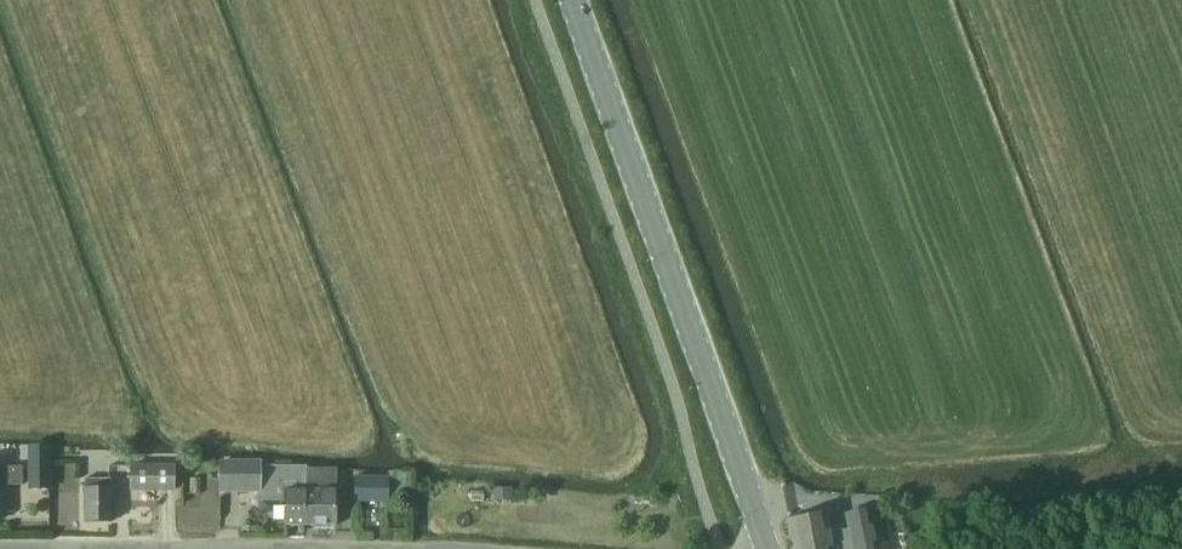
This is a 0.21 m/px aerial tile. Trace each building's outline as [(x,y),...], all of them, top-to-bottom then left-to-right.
[(48,451),(28,451),(29,490),(49,490),(48,451)] [(305,469),(305,467),(258,466),(258,463),(219,462),(218,489),(258,490),(258,495),(285,495),(285,526),(305,526),(305,469)] [(22,482),(22,466),(0,467),(0,482),(22,482)] [(172,491),(172,466),(129,466),(128,490),(172,491)] [(305,469),(305,526),(335,526),(336,469),(305,469)] [(388,502),(388,478),(354,478),(354,502),(388,502)] [(111,522),(111,479),(84,479),(84,522),(111,522)] [(493,489),(493,502),(510,502),(511,490),(493,489)] [(844,515),(847,530),(851,548),(887,548),(879,512),(870,514),(869,510),(844,515)] [(786,521),(792,548),(851,548),(847,530),(831,533),(827,513),(808,517),(786,521)]
